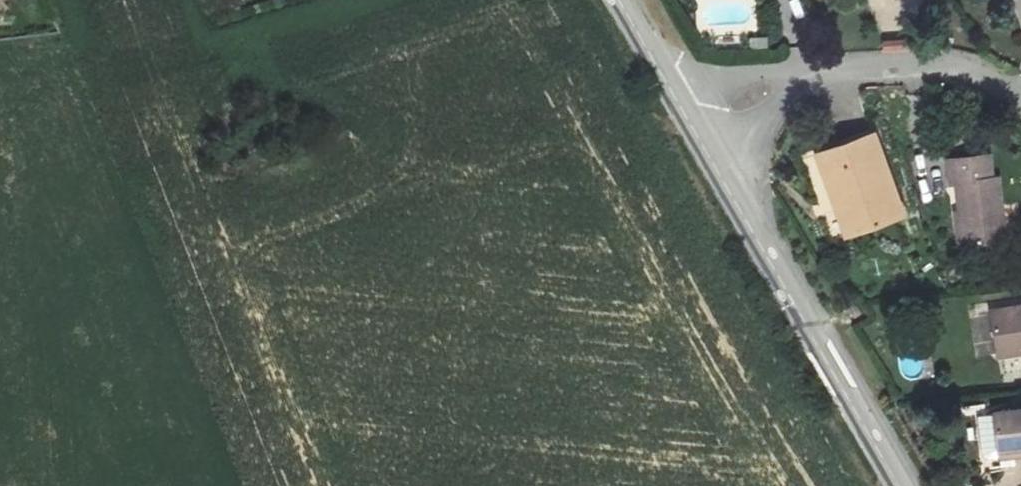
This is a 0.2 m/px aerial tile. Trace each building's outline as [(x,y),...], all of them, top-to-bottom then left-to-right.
[(903,214),(874,136),(818,156),(847,235),(903,214)] [(956,187),(963,245),(1007,240),(999,179),(990,180),(987,156),(946,161),(949,188),(956,187)] [(992,309),(1000,358),(1020,354),(1020,305),(992,309)] [(1020,456),(1020,409),(995,412),(999,458),(1020,456)]
